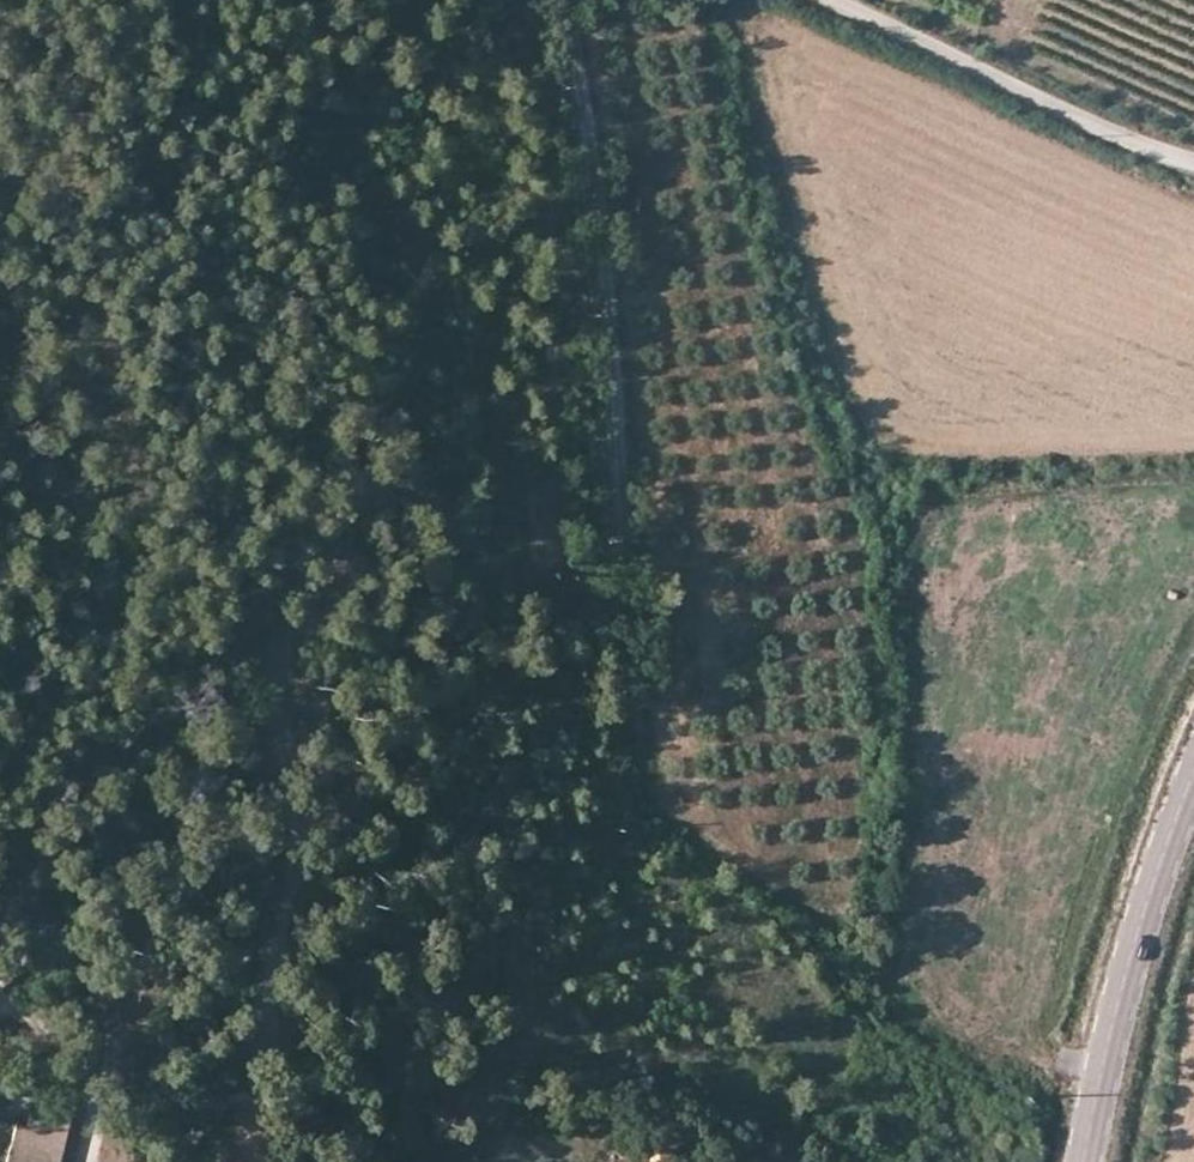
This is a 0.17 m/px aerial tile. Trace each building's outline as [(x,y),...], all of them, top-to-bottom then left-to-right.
[(5,1161),(21,1161),(23,1153),(41,1156),(46,1133),(46,1132),(47,1132),(48,1132),(49,1132),(50,1132),(52,1132),(57,1103),(28,1097),(23,1124),(12,1122),(5,1161)] [(21,1161),(56,1161),(67,1104),(57,1103),(52,1132),(50,1132),(49,1132),(48,1132),(47,1132),(46,1132),(46,1133),(41,1156),(23,1153),(21,1161)]
